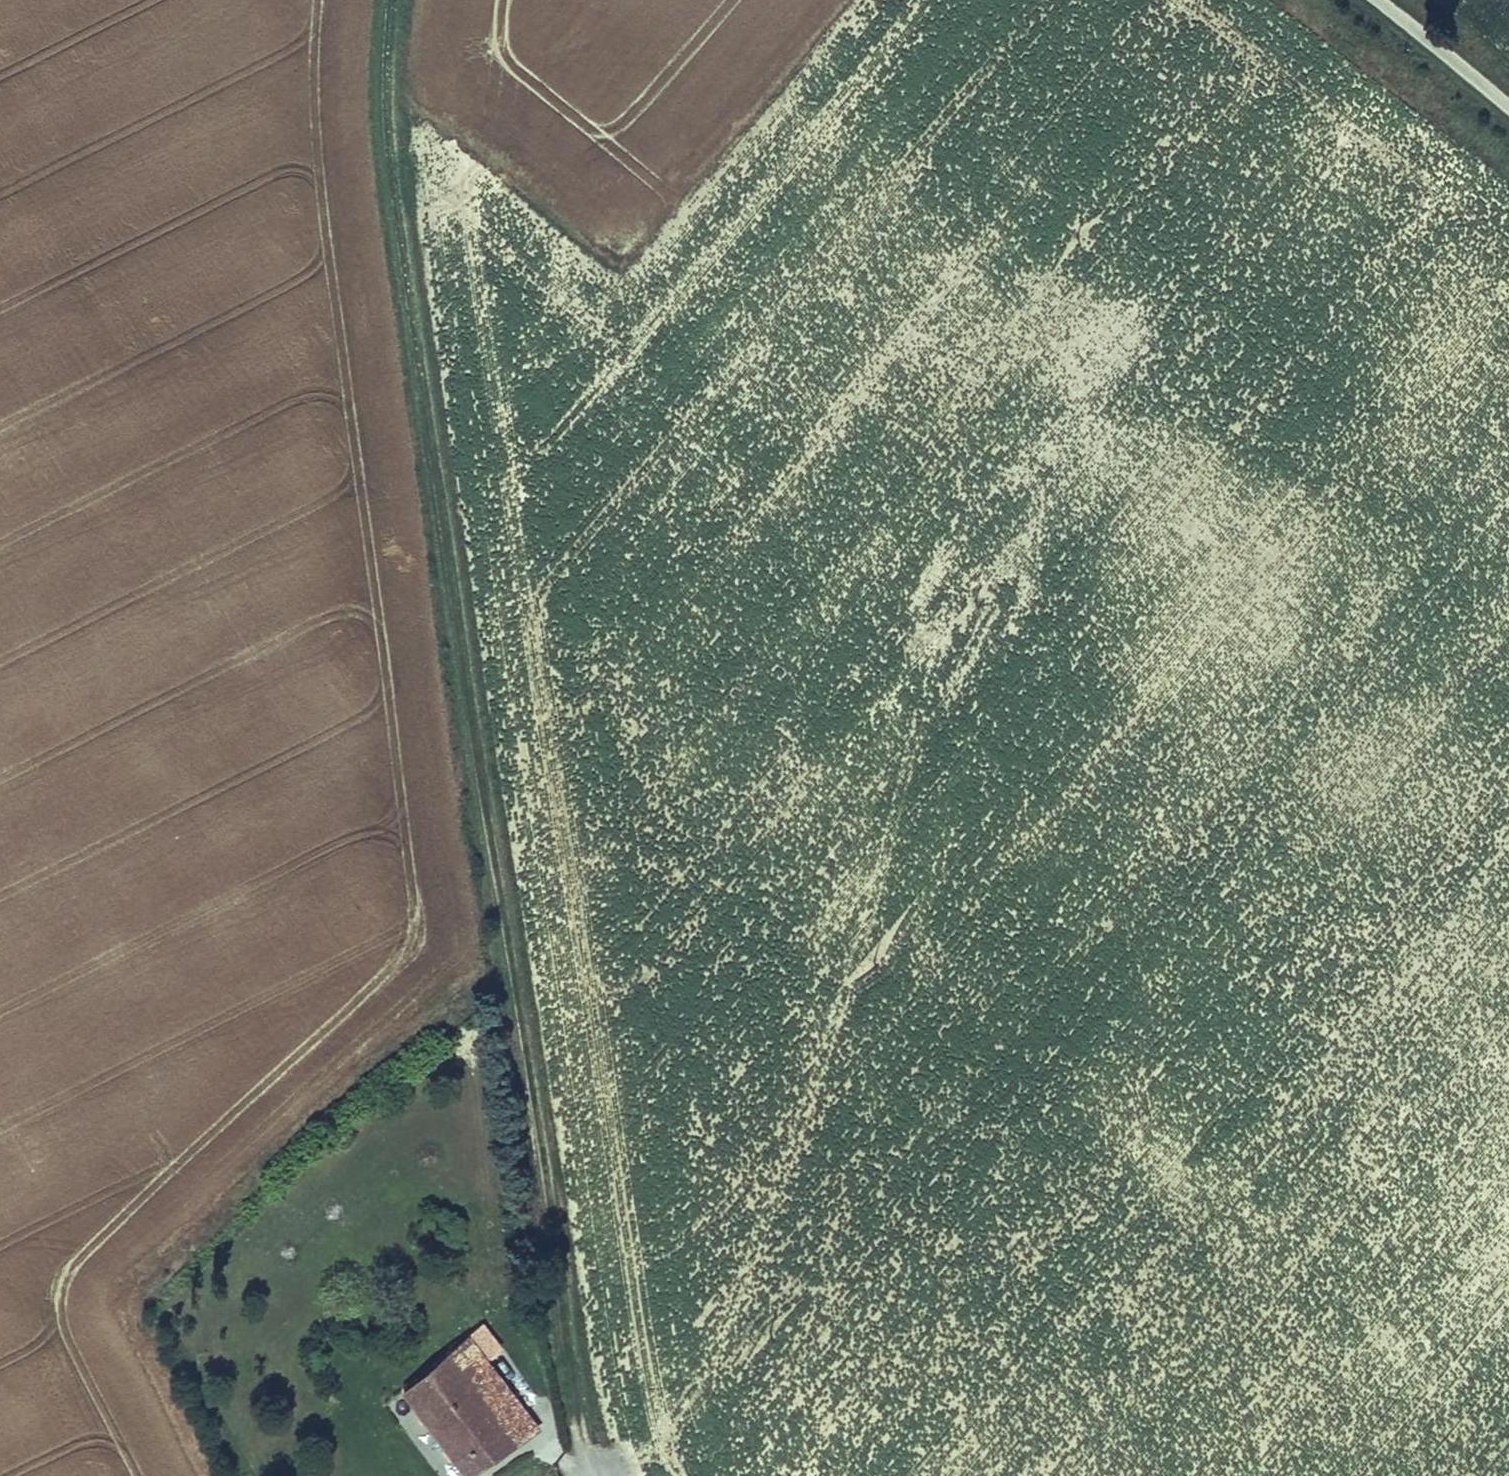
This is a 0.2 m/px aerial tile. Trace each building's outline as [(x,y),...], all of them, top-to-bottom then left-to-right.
[(526,1377),(535,1370),(516,1340),(437,1394),(490,1475),(536,1475),(550,1467),(503,1393),(526,1377)] [(574,1452),(526,1377),(503,1393),(550,1467),(574,1452)] [(404,1425),(415,1419),(405,1398),(393,1403),(404,1425)]
